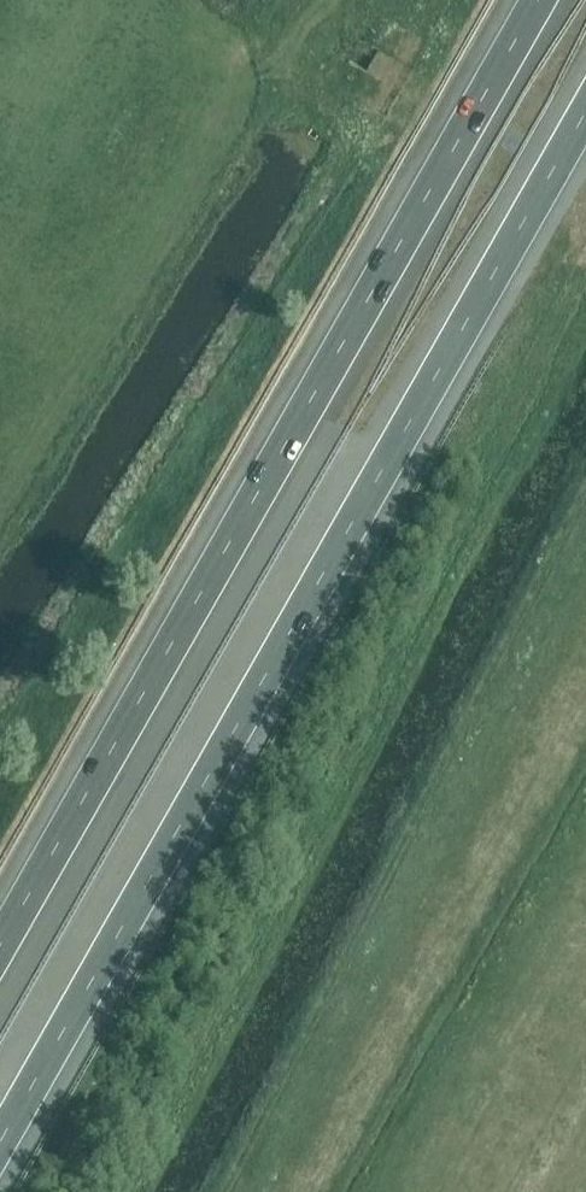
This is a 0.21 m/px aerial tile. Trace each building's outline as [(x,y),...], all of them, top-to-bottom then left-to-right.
[(187,842),(197,847),(207,824),(197,819),(187,842)]
